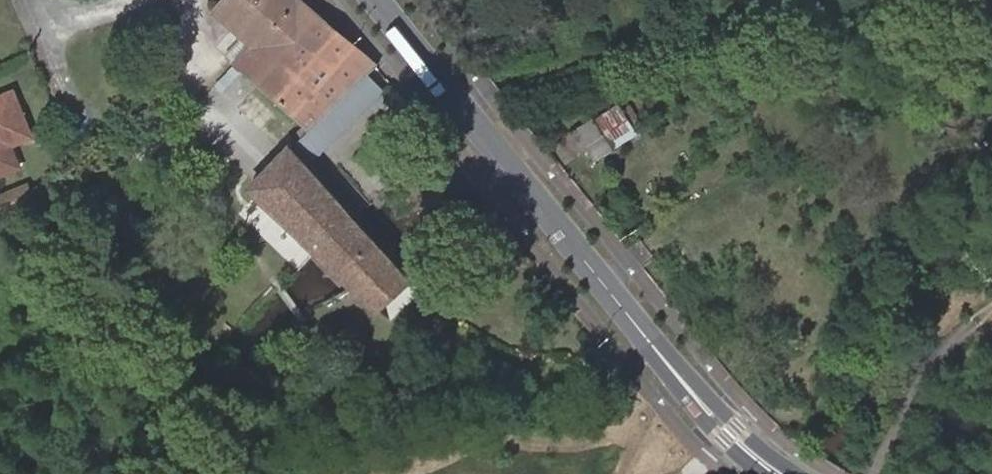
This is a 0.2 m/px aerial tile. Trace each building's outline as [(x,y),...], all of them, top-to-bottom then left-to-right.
[(375,66),(374,64),(298,0),(223,0),(214,11),(241,38),(249,40),(253,43),(259,47),(254,53),(249,48),(234,65),(304,127),(292,142),(310,159),(324,146),(323,145),(326,144),(367,104),(352,89),(366,76),(375,66)] [(254,53),(259,47),(253,43),(249,48),(254,53)] [(381,91),(366,76),(352,89),(367,104),(381,91)] [(23,126),(10,95),(0,99),(0,135),(3,134),(23,126)] [(593,124),(610,150),(640,131),(626,109),(618,113),(616,109),(593,124)] [(590,121),(549,147),(560,165),(568,161),(567,159),(585,148),(593,162),(610,150),(593,124),(590,121)] [(23,126),(3,134),(0,135),(0,143),(3,149),(9,147),(10,146),(28,139),(23,126)] [(18,170),(9,147),(3,149),(0,143),(0,177),(18,170)] [(385,255),(352,218),(287,148),(249,189),(315,252),(334,271),(353,289),(375,310),(409,282),(385,255)] [(32,206),(24,186),(0,196),(0,219),(32,206)]
